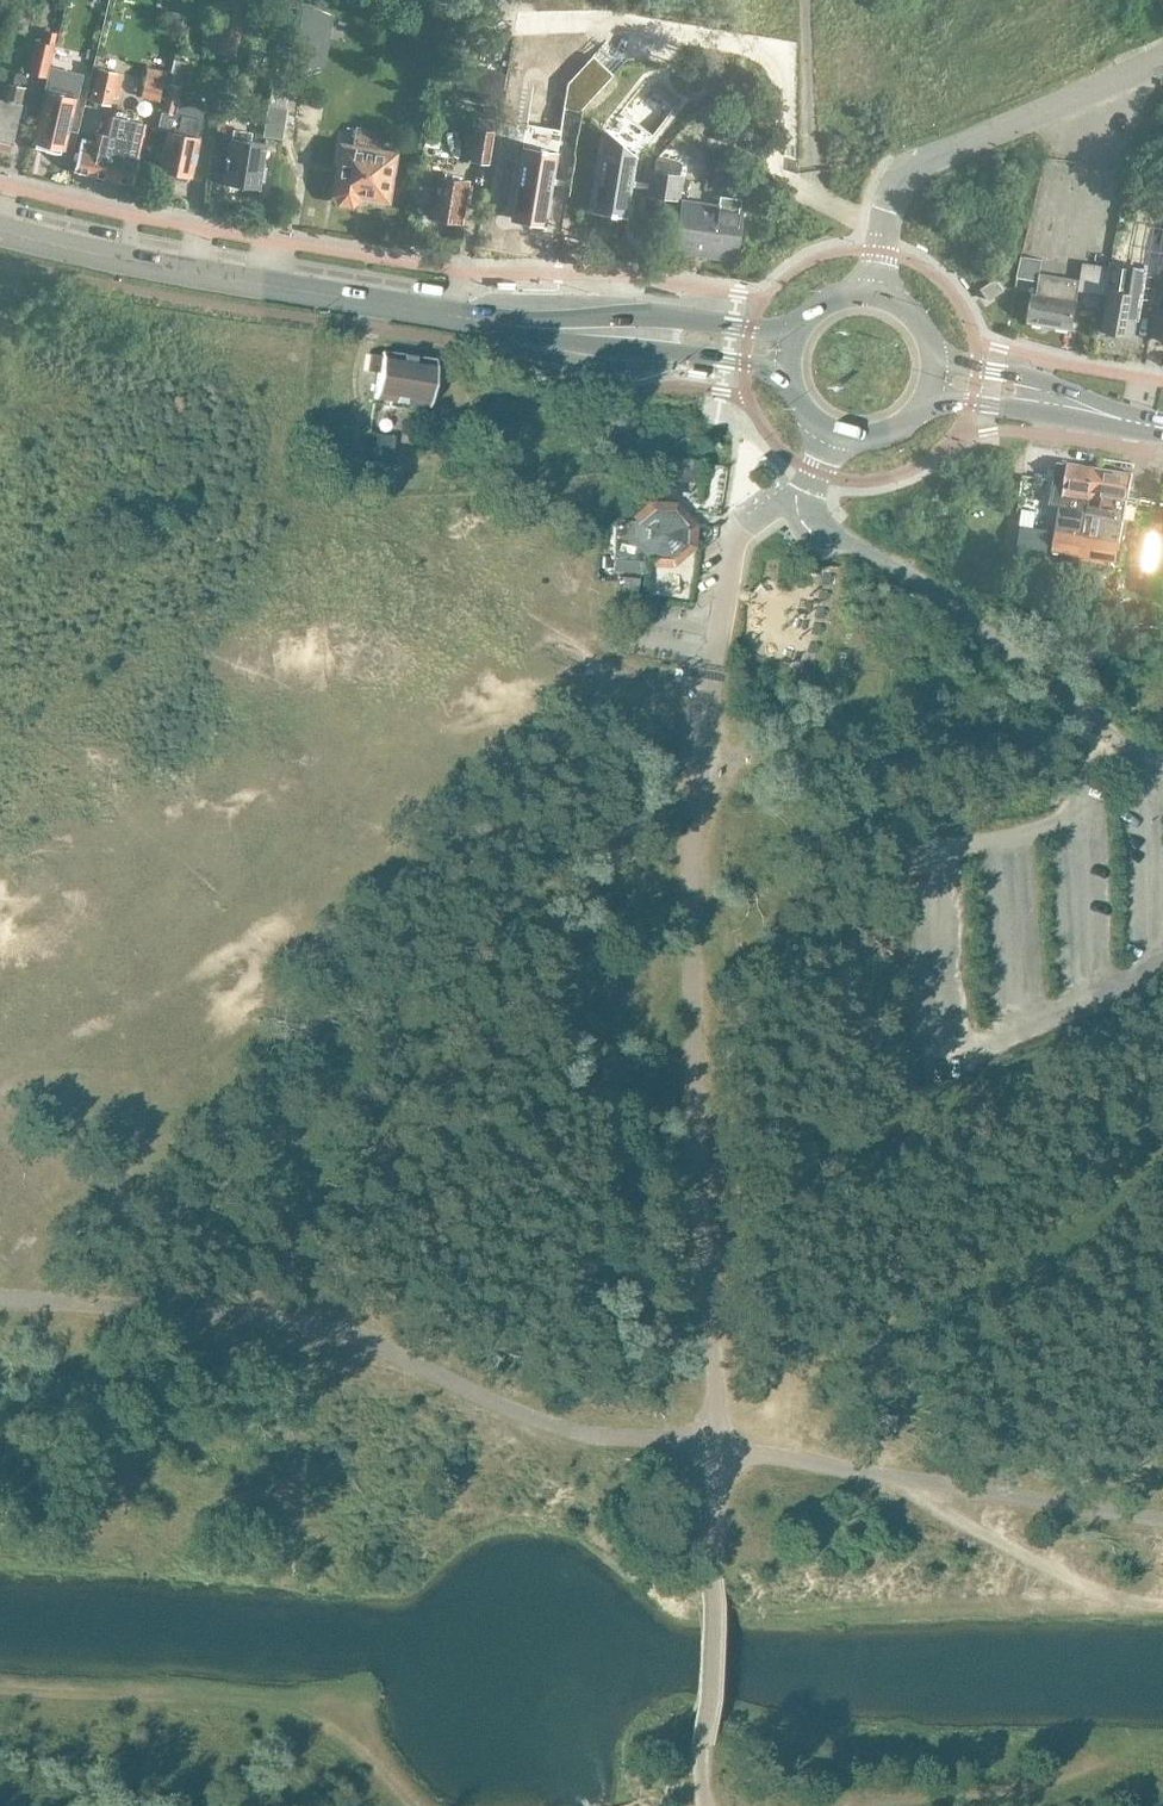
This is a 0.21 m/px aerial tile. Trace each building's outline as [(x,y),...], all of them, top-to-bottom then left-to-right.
[(218,28),(214,27),(212,35),(215,36),(214,48),(213,48),(213,49),(234,54),(243,13),(246,0),(224,0),(218,28)] [(325,67),(334,15),(302,5),(294,61),(325,67)] [(171,10),(168,23),(181,26),(184,13),(171,10)] [(46,77),(47,71),(54,44),(57,32),(45,29),(42,41),(35,39),(27,72),(46,77)] [(567,82),(563,108),(580,111),(613,74),(592,55),(567,82)] [(170,72),(163,101),(161,110),(157,127),(166,129),(158,169),(191,176),(199,136),(198,136),(201,119),(202,119),(205,104),(178,98),(180,86),(183,87),(189,64),(173,60),(170,72)] [(464,71),(463,80),(464,89),(471,101),(498,106),(500,104),(506,74),(467,62),(464,71)] [(50,66),(32,141),(45,144),(44,149),(59,152),(60,148),(63,148),(81,74),(78,73),(64,69),(50,66)] [(118,89),(121,73),(98,67),(90,100),(108,104),(112,87),(118,89)] [(163,101),(170,72),(147,67),(144,82),(140,95),(163,101)] [(0,98),(0,140),(11,143),(18,115),(23,117),(26,104),(21,103),(25,86),(27,76),(15,73),(13,83),(6,82),(2,98),(0,98)] [(280,137),(285,107),(268,105),(263,135),(280,137)] [(125,112),(123,112),(108,177),(132,183),(139,151),(142,137),(143,137),(146,122),(140,121),(142,116),(132,114),(133,109),(126,108),(125,112)] [(604,131),(591,208),(590,213),(625,219),(626,216),(626,217),(636,155),(652,135),(621,109),(604,129),(604,131)] [(108,177),(123,112),(115,110),(114,115),(108,114),(108,115),(104,114),(100,132),(97,132),(95,141),(82,138),(74,170),(108,177)] [(477,118),(476,129),(471,160),(488,162),(494,121),(477,118)] [(522,147),(510,216),(544,222),(543,225),(545,225),(557,151),(557,150),(560,129),(526,123),(522,147)] [(355,126),(352,147),(342,145),(334,194),(339,201),(352,203),(358,198),(359,194),(387,199),(394,154),(384,152),(387,131),(355,126)] [(214,144),(209,170),(225,172),(223,182),(227,183),(230,187),(237,188),(241,185),(259,188),(267,143),(251,141),(253,131),(234,128),(233,137),(229,136),(228,146),(214,144)] [(654,158),(652,170),(648,196),(675,200),(681,162),(654,158)] [(460,222),(467,182),(436,176),(429,216),(460,222)] [(735,258),(743,213),(739,211),(740,201),(721,198),(718,210),(708,209),(708,208),(685,203),(682,222),(678,222),(674,248),(735,258)] [(1106,287),(1109,288),(1110,287),(1121,289),(1140,293),(1141,293),(1158,296),(1162,266),(1162,220),(1151,217),(1143,267),(1110,262),(1106,287)] [(1021,255),(1016,276),(1038,280),(1036,292),(1033,292),(1028,321),(1071,328),(1073,318),(1092,321),(1102,263),(1083,260),(1042,253),(1041,258),(1021,255)] [(1140,293),(1121,289),(1110,287),(1103,331),(1134,336),(1141,293),(1140,293)] [(1160,337),(1162,324),(1162,313),(1154,310),(1148,334),(1160,337)] [(389,399),(391,399),(391,406),(408,408),(409,402),(427,405),(434,358),(381,350),(380,354),(368,353),(365,370),(377,372),(373,398),(389,401),(389,399)] [(392,436),(376,433),(372,459),(388,462),(392,436)] [(1056,461),(1049,503),(1059,505),(1052,550),(1079,555),(1079,554),(1083,533),(1086,515),(1094,466),(1093,466),(1067,461),(1067,463),(1056,461)] [(1083,533),(1079,554),(1115,560),(1121,519),(1124,519),(1132,472),(1094,466),(1086,515),(1088,515),(1088,514),(1100,516),(1097,535),(1083,533)] [(615,519),(614,559),(624,560),(624,569),(647,570),(647,566),(649,566),(674,567),(697,548),(697,522),(679,502),(651,501),(633,517),(636,520),(615,519)] [(1021,527),(1018,547),(1047,551),(1050,531),(1021,527)] [(1139,531),(1134,561),(1151,563),(1157,534),(1139,531)] [(604,556),(603,567),(612,567),(613,556),(604,556)] [(621,592),(638,592),(639,577),(622,577),(621,592)]
